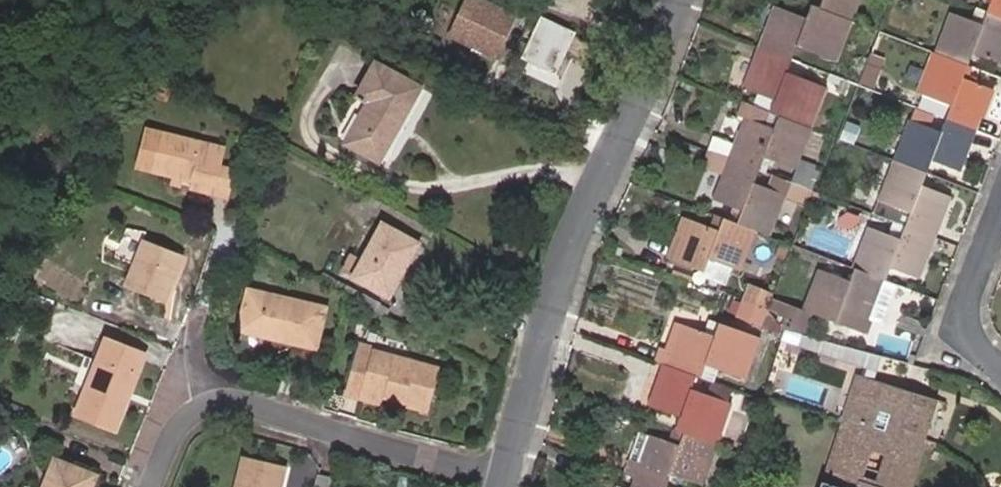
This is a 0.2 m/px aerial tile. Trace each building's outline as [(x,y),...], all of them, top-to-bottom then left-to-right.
[(449,36),(495,58),(515,15),(484,0),(467,0),(449,36)] [(820,6),(850,17),(857,0),(823,0),(820,6)] [(990,7),(1000,11),(1000,0),(993,0),(990,7)] [(759,43),(791,56),(796,42),(835,57),(850,17),(820,6),(810,2),(804,15),(774,3),(759,43)] [(990,7),(985,19),(956,9),(940,52),(971,63),(976,51),(1000,61),(1000,11),(990,7)] [(555,75),(576,33),(543,17),(522,60),(555,75)] [(779,113),(808,124),(823,84),(786,70),(791,56),(759,43),(744,83),(758,88),(752,102),(769,109),(779,113)] [(861,81),(878,88),(888,57),(873,52),(861,81)] [(966,77),(971,63),(940,52),(925,92),(953,104),(949,116),(978,127),(992,88),(966,77)] [(352,155),(360,159),(396,82),(383,74),(363,108),(374,116),(352,155)] [(396,82),(360,159),(385,174),(394,157),(391,155),(413,116),(417,118),(427,100),(396,82)] [(793,163),(808,124),(779,113),(769,109),(752,102),(742,99),(737,112),(746,116),(731,154),(761,166),(766,151),(793,163)] [(949,116),(919,105),(914,118),(944,129),(949,116)] [(962,169),(978,127),(949,116),(944,129),(914,118),(899,159),(930,170),(935,158),(962,169)] [(226,157),(166,140),(156,176),(175,182),(174,190),(183,193),(185,184),(214,194),(212,202),(229,206),(236,178),(222,174),(226,157)] [(755,225),(769,231),(785,190),(808,198),(812,185),(808,184),(792,178),(761,166),(731,154),(711,146),(705,163),(724,169),(716,194),(744,205),(738,219),(755,225)] [(909,223),(937,234),(952,195),(925,184),(930,170),(899,159),(885,200),(914,210),(909,223)] [(816,165),(801,160),(792,178),(808,184),(816,165)] [(914,210),(885,200),(880,212),(899,219),(909,223),(914,210)] [(668,253),(675,256),(690,216),(683,213),(668,253)] [(755,225),(738,219),(723,213),(718,227),(690,216),(675,256),(704,268),(709,254),(739,266),(755,225)] [(921,275),(937,234),(909,223),(899,219),(894,231),(876,224),(860,266),(889,277),(894,265),(921,275)] [(353,279),(389,296),(414,244),(379,226),(353,279)] [(185,251),(146,237),(127,290),(166,304),(185,251)] [(824,269),(810,310),(840,320),(844,307),(887,322),(903,283),(889,277),(860,266),(855,280),(824,269)] [(749,297),(770,304),(776,290),(754,281),(749,297)] [(271,340),(271,344),(319,355),(329,313),(250,295),(242,332),(271,340)] [(770,304),(749,297),(743,314),(764,322),(770,304)] [(776,298),(773,306),(789,311),(784,325),(803,328),(810,310),(776,298)] [(680,350),(691,321),(682,319),(672,347),(680,350)] [(739,354),(725,327),(717,324),(716,330),(691,321),(680,350),(672,347),(661,343),(656,356),(669,361),(675,363),(702,373),(710,376),(715,364),(748,376),(749,374),(739,354)] [(762,342),(725,327),(739,354),(749,374),(762,342)] [(240,338),(271,344),(271,340),(242,332),(240,338)] [(112,334),(81,410),(121,425),(152,350),(112,334)] [(366,397),(386,402),(427,412),(437,373),(376,358),(378,351),(362,347),(350,399),(365,404),(366,397)] [(696,388),(702,373),(675,363),(669,361),(654,402),(686,414),(681,426),(690,429),(719,440),(733,402),(696,388)] [(923,440),(924,438),(935,401),(857,377),(845,415),(923,440)] [(384,408),(386,402),(366,397),(365,404),(384,408)] [(843,420),(822,486),(909,486),(923,440),(845,415),(843,420)] [(641,429),(628,465),(640,470),(674,483),(678,472),(703,482),(719,440),(690,429),(685,445),(655,434),(641,429)] [(46,486),(93,486),(100,470),(60,453),(46,486)] [(242,453),(236,486),(277,486),(282,461),(242,453)] [(621,481),(618,486),(673,486),(674,483),(640,470),(628,465),(621,481)]
